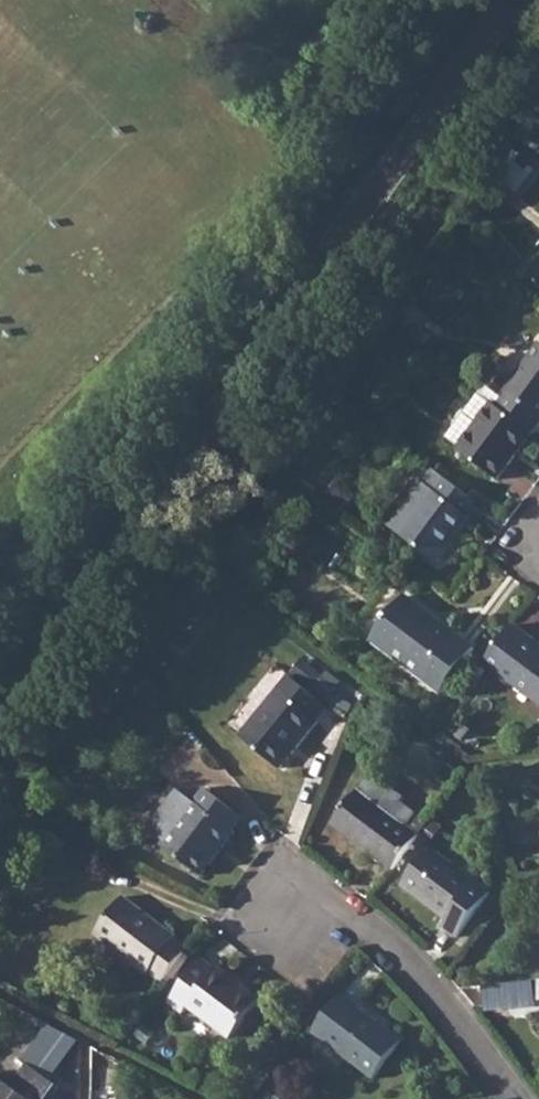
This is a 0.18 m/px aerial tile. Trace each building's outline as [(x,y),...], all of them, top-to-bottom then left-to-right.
[(496,406),(532,432),(538,422),(538,343),(504,390),(507,392),(496,406)] [(496,406),(478,392),(445,435),(459,445),(456,448),(497,479),(532,432),(496,406)] [(477,502),(428,466),(419,477),(408,479),(382,512),(384,523),(436,561),(470,518),(467,514),(477,502)] [(327,492),(338,502),(348,490),(336,481),(327,492)] [(419,613),(423,609),(405,595),(372,639),(441,692),(474,648),(440,622),(436,625),(419,613)] [(485,663),(538,703),(538,644),(514,626),(485,663)] [(290,677),(240,736),(280,769),(319,721),(316,719),(327,707),(316,698),(290,677)] [(324,678),(315,691),(335,706),(345,692),(324,678)] [(207,789),(163,846),(202,875),(236,832),(233,830),(244,818),(207,789)] [(359,789),(332,824),(393,870),(433,818),(424,812),(411,829),(407,826),(359,789)] [(430,847),(402,884),(447,918),(442,924),(458,936),(491,893),(430,847)] [(105,923),(96,933),(148,975),(151,972),(164,982),(189,949),(176,939),(178,936),(125,896),(105,923)] [(203,958),(170,1001),(184,1013),(190,1005),(232,1038),(261,999),(219,966),(217,969),(203,958)] [(341,993),(313,1031),(373,1078),(402,1040),(341,993)] [(29,1098),(35,1090),(48,1098),(59,1084),(54,1080),(33,1064),(16,1089),(0,1077),(0,1098),(31,1098),(29,1098)]
